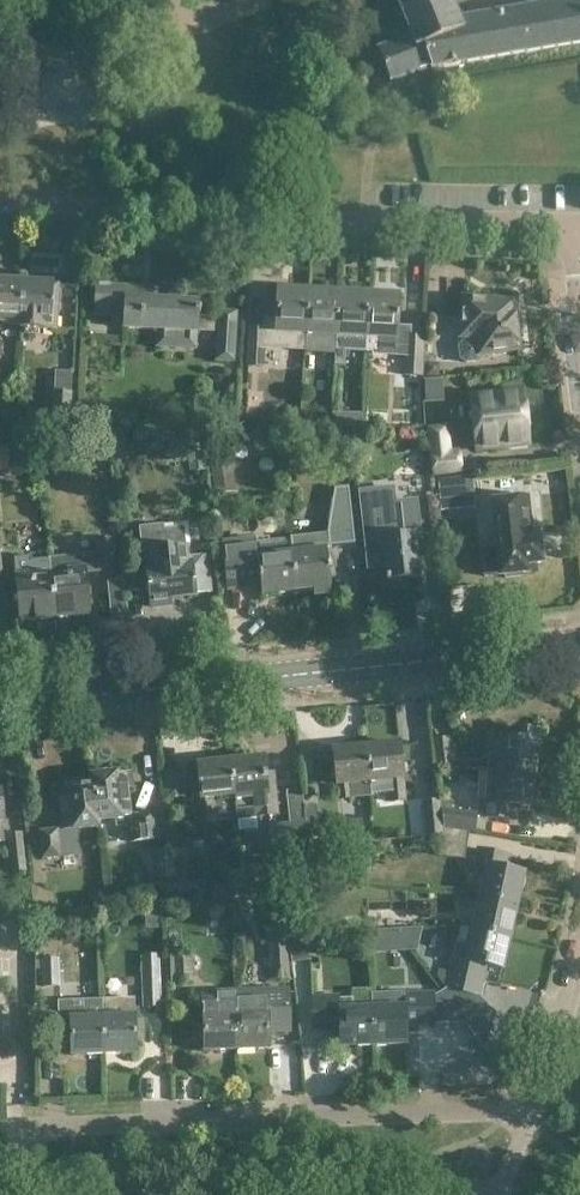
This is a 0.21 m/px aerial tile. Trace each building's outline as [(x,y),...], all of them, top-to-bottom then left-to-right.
[(457,21),(448,0),(397,0),(411,36),(378,50),(390,81),(430,65),(431,68),(579,43),(579,0),(457,21)] [(327,60),(331,68),(344,63),(340,54),(327,60)] [(20,324),(23,281),(0,279),(0,323),(20,324)] [(53,283),(53,282),(23,281),(20,324),(19,329),(56,330),(58,283),(53,283)] [(195,350),(197,316),(200,316),(200,310),(197,310),(197,303),(143,300),(142,288),(96,284),(94,315),(124,317),(123,328),(158,330),(157,348),(195,350)] [(307,291),(277,290),(275,321),(264,321),(264,328),(250,328),(248,366),(263,367),(264,346),(305,348),(306,332),(304,332),(307,291)] [(304,332),(306,332),(336,334),(338,293),(307,291),(304,332)] [(334,366),(347,367),(348,350),(365,351),(368,294),(338,293),(336,334),(334,366)] [(408,329),(397,328),(399,296),(368,294),(365,351),(406,354),(405,374),(420,375),(422,337),(408,336),(408,329)] [(485,299),(471,298),(471,300),(463,300),(461,336),(462,336),(463,346),(458,351),(460,363),(477,361),(481,355),(481,353),(491,352),(492,354),(506,353),(506,350),(517,349),(516,343),(517,342),(514,316),(513,316),(511,302),(485,301),(485,299)] [(216,359),(233,360),(236,317),(218,317),(216,359)] [(428,329),(428,347),(448,347),(448,329),(428,329)] [(426,364),(426,377),(439,378),(439,371),(434,365),(426,364)] [(50,439),(69,440),(72,392),(53,391),(50,439)] [(522,392),(470,397),(476,449),(528,443),(522,392)] [(434,477),(462,473),(460,450),(452,451),(449,426),(428,428),(434,477)] [(275,438),(263,440),(263,446),(270,451),(277,451),(275,438)] [(202,442),(188,443),(190,468),(205,467),(202,442)] [(221,458),(212,460),(216,493),(234,491),(229,449),(220,450),(221,458)] [(9,472),(8,451),(0,452),(0,472),(9,472)] [(472,476),(437,480),(440,510),(475,507),(472,476)] [(326,550),(355,547),(348,488),(335,489),(327,534),(291,538),(296,591),(313,589),(314,596),(329,594),(328,588),(330,587),(326,550)] [(393,495),(362,498),(365,528),(367,528),(368,537),(383,536),(387,576),(385,576),(386,581),(418,578),(414,533),(397,534),(393,495)] [(496,548),(482,550),(485,576),(504,574),(505,577),(521,576),(521,572),(525,571),(535,570),(534,563),(541,562),(537,531),(531,531),(527,496),(491,501),(496,548)] [(196,594),(196,593),(211,592),(207,555),(198,556),(198,555),(188,556),(187,544),(185,544),(183,527),(164,529),(163,524),(139,527),(142,551),(146,550),(148,565),(145,566),(149,606),(171,604),(170,597),(196,594)] [(256,542),(255,538),(222,541),(227,584),(260,580),(261,594),(296,591),(291,538),(256,542)] [(89,613),(85,571),(114,568),(111,539),(96,540),(97,553),(49,558),(50,578),(54,616),(56,616),(60,619),(68,618),(71,614),(89,613)] [(50,578),(33,580),(33,575),(16,577),(20,620),(38,618),(41,621),(49,620),(52,616),(54,616),(50,578)] [(534,773),(537,730),(515,729),(514,733),(501,733),(499,755),(488,755),(487,770),(534,773)] [(452,763),(449,738),(435,739),(437,765),(452,763)] [(399,743),(366,746),(369,781),(370,794),(389,792),(390,801),(405,800),(399,743)] [(366,746),(332,750),(337,798),(371,795),(369,781),(366,746)] [(237,817),(237,816),(256,814),(256,816),(278,813),(274,773),(265,774),(264,757),(248,759),(248,758),(233,759),(233,760),(230,761),(236,817),(237,817)] [(197,764),(199,780),(190,781),(192,800),(186,801),(189,824),(236,819),(236,817),(230,761),(228,761),(228,760),(212,761),(213,762),(197,764)] [(153,813),(131,815),(129,799),(128,799),(125,772),(109,774),(106,770),(97,771),(95,775),(91,776),(91,778),(92,778),(96,819),(97,819),(115,817),(116,826),(130,825),(132,841),(156,839),(153,813)] [(485,802),(482,801),(481,816),(515,819),(516,805),(532,806),(533,789),(539,788),(540,778),(534,776),(534,773),(487,770),(485,802)] [(76,828),(98,826),(97,819),(96,819),(92,778),(91,778),(76,780),(74,784),(51,787),(53,802),(61,801),(62,813),(60,813),(62,829),(40,831),(43,857),(79,853),(76,828)] [(439,801),(423,803),(427,835),(443,834),(442,828),(440,808),(439,801)] [(475,813),(440,808),(442,828),(473,832),(475,813)] [(344,818),(304,822),(307,849),(347,845),(344,818)] [(292,851),(307,849),(304,822),(289,823),(292,851)] [(25,870),(21,833),(8,834),(12,871),(25,870)] [(480,898),(515,906),(523,873),(505,868),(506,861),(509,862),(510,856),(477,848),(473,863),(487,866),(480,898)] [(158,879),(174,877),(171,849),(155,850),(158,879)] [(192,875),(189,850),(174,851),(176,877),(192,875)] [(36,935),(56,927),(53,894),(32,890),(36,935)] [(473,930),(508,938),(513,917),(511,915),(512,908),(515,908),(515,906),(480,898),(473,930)] [(473,930),(470,944),(456,941),(449,972),(438,969),(436,976),(446,988),(479,995),(484,973),(481,972),(483,965),(501,969),(508,938),(473,930)] [(303,931),(287,934),(292,962),(309,959),(303,931)] [(288,977),(287,948),(269,949),(270,977),(288,977)] [(191,952),(172,953),(172,981),(191,980),(191,952)] [(142,956),(144,1006),(160,1005),(159,955),(142,956)] [(59,984),(58,956),(39,957),(41,985),(59,984)] [(266,990),(234,991),(236,1049),(268,1048),(268,1031),(289,1030),(288,989),(266,990)] [(236,1049),(234,991),(202,992),(203,1024),(197,1025),(197,1034),(203,1034),(204,1050),(236,1049)] [(371,1008),(373,1044),(406,1043),(405,1025),(412,1024),(413,1027),(435,1026),(434,992),(404,993),(405,1001),(391,1002),(391,1008),(371,1008)] [(311,996),(312,1030),(332,1029),(332,1027),(339,1027),(339,1045),(373,1044),(371,1008),(352,1009),(352,998),(339,998),(338,995),(311,996)] [(143,1020),(135,1021),(134,998),(102,999),(104,1053),(136,1052),(135,1038),(143,1038),(143,1020)] [(71,1054),(104,1053),(102,999),(57,1001),(58,1025),(70,1025),(71,1054)]
